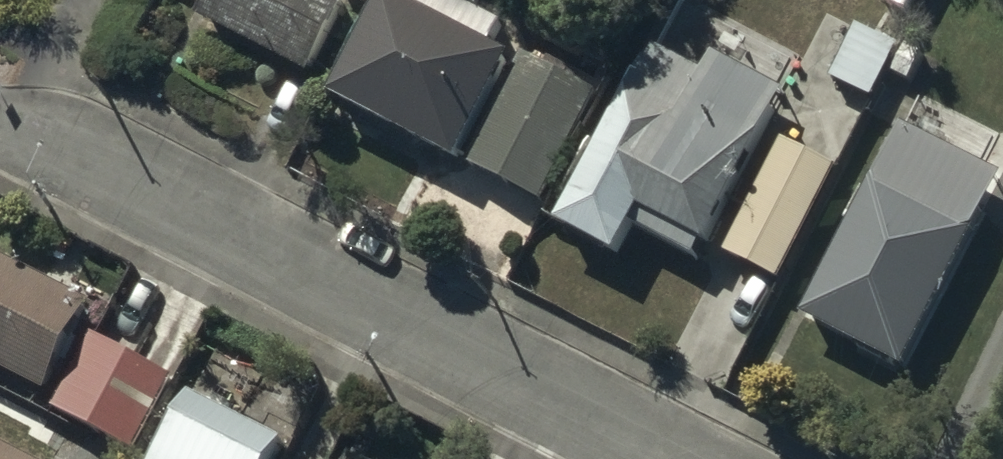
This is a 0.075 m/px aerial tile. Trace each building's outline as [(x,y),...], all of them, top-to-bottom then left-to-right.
[(199,13),(312,71),(349,0),(206,0),(199,13)] [(457,163),(521,34),(453,0),(379,0),(329,99),(457,163)] [(909,12),(915,0),(884,0),(909,12)] [(895,45),(856,25),(830,75),(870,95),(895,45)] [(468,167),(542,203),(607,73),(532,37),(468,167)] [(562,222),(625,255),(642,223),(702,254),(787,91),(718,55),(712,68),(657,40),(562,222)] [(1002,176),(1002,175),(906,126),(807,319),(905,368),(1002,176)] [(783,278),(840,170),(791,144),(734,252),(783,278)] [(0,258),(0,367),(50,392),(94,306),(0,258)] [(170,376),(94,337),(57,409),(132,448),(170,376)] [(192,397),(160,458),(277,458),(285,444),(192,397)] [(0,443),(0,458),(32,458),(0,443)]
